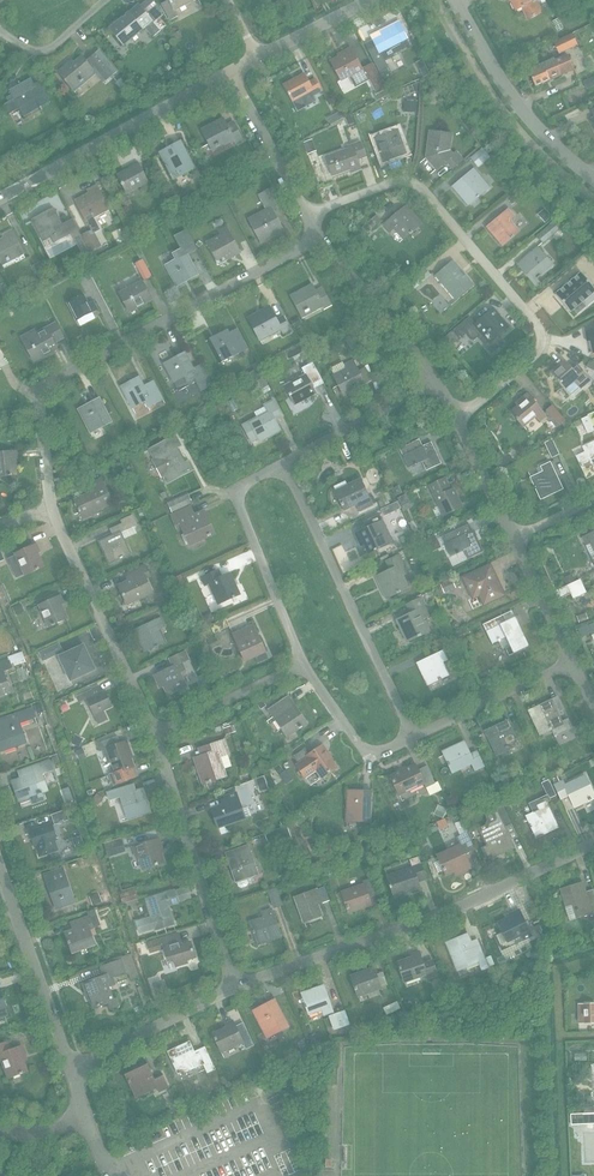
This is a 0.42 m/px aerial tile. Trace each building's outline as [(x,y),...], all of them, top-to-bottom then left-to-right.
[(110,29),(123,45),(151,21),(153,24),(154,23),(160,18),(163,16),(159,10),(151,0),(148,0),(145,2),(151,10),(146,14),(139,6),(110,29)] [(194,0),(169,0),(162,4),(171,20),(178,16),(175,10),(194,0)] [(516,10),(522,7),(528,20),(543,12),(537,0),(511,0),(516,10)] [(160,18),(154,23),(160,32),(167,27),(160,18)] [(397,50),(405,46),(393,23),(385,28),(386,30),(372,38),(380,53),(395,46),(397,50)] [(553,43),(559,54),(577,44),(571,33),(553,43)] [(357,78),(364,74),(350,47),(340,52),(342,56),(331,62),(340,79),(354,72),(357,78)] [(568,55),(555,61),(553,58),(540,64),(539,64),(528,69),(536,86),(575,69),(568,55)] [(105,79),(111,74),(96,56),(90,61),(87,64),(81,57),(74,63),(72,60),(58,72),(72,89),(93,71),(96,68),(105,79)] [(374,62),(382,75),(389,71),(382,58),(374,62)] [(375,90),(383,85),(371,63),(363,68),(375,90)] [(297,78),(284,85),(292,101),(301,97),(306,105),(315,101),(312,95),(321,90),(314,78),(308,81),(303,73),(296,76),(297,78)] [(19,108),(24,116),(50,102),(40,84),(35,87),(30,77),(8,90),(14,99),(4,105),(9,114),(19,108)] [(235,143),(242,139),(233,122),(227,125),(223,118),(202,130),(212,148),(233,137),(235,143)] [(383,160),(406,152),(397,130),(375,138),(383,160)] [(452,167),(462,159),(456,151),(452,154),(449,149),(451,134),(430,131),(427,157),(436,168),(446,160),(452,167)] [(159,152),(170,172),(173,178),(194,167),(181,141),(159,152)] [(357,159),(366,156),(360,141),(351,144),(352,146),(325,156),(329,166),(330,165),(334,174),(350,168),(351,172),(360,168),(357,159)] [(301,145),(307,162),(315,159),(309,143),(301,145)] [(476,163),(487,154),(482,148),(471,157),(476,163)] [(138,164),(117,175),(125,191),(139,184),(140,185),(143,192),(151,188),(147,181),(138,164)] [(471,202),(485,190),(475,179),(480,175),(474,168),(452,186),(461,197),(464,194),(471,202)] [(89,192),(75,199),(85,218),(86,221),(100,214),(100,213),(108,209),(96,186),(88,190),(89,192)] [(283,229),(272,210),(282,204),(273,187),(258,195),(266,211),(250,220),(261,241),(283,229)] [(524,193),(519,187),(506,198),(511,204),(524,193)] [(417,226),(411,219),(414,216),(405,205),(383,224),(389,231),(393,227),(403,238),(417,226)] [(53,208),(31,220),(34,226),(42,241),(55,234),(58,240),(71,233),(73,238),(80,234),(75,226),(72,219),(61,225),(53,208)] [(508,209),(488,226),(486,227),(495,238),(498,236),(504,243),(519,230),(510,219),(514,216),(508,209)] [(376,215),(362,227),(367,233),(381,221),(376,215)] [(543,242),(559,229),(554,222),(538,235),(543,242)] [(219,263),(240,252),(226,226),(218,230),(221,235),(208,242),(219,263)] [(89,252),(100,246),(91,229),(80,235),(89,252)] [(197,274),(186,254),(197,248),(187,229),(176,235),(183,248),(173,253),(176,259),(165,264),(176,286),(197,274)] [(23,253),(11,230),(3,234),(5,239),(0,242),(0,263),(1,265),(23,253)] [(534,280),(551,266),(540,254),(542,252),(537,246),(516,263),(522,270),(524,268),(534,280)] [(39,279),(47,275),(40,261),(32,265),(39,279)] [(455,298),(471,284),(452,261),(436,275),(455,298)] [(414,287),(430,274),(425,269),(409,282),(414,287)] [(555,294),(570,311),(573,309),(577,313),(585,306),(581,302),(593,291),(593,288),(580,272),(559,290),(555,294)] [(129,311),(151,299),(142,281),(119,293),(129,311)] [(324,308),(331,305),(321,287),(315,290),(311,284),(290,295),(300,314),(321,303),(324,308)] [(76,320),(97,309),(92,300),(87,303),(83,295),(67,302),(76,320)] [(283,332),(289,329),(282,316),(276,319),(269,307),(259,312),(261,315),(249,321),(260,339),(281,328),(283,332)] [(496,336),(508,327),(492,308),(474,323),(469,317),(454,329),(460,336),(464,333),(472,341),(476,337),(491,354),(503,343),(496,336)] [(53,343),(63,337),(55,322),(36,332),(35,330),(26,334),(33,347),(28,350),(34,361),(57,349),(53,343)] [(220,363),(248,348),(240,334),(232,339),(226,329),(208,340),(220,363)] [(585,332),(587,340),(592,340),(593,352),(593,330),(585,332)] [(164,363),(173,382),(170,383),(173,389),(194,378),(201,390),(213,384),(202,364),(193,368),(185,352),(164,363)] [(358,389),(366,385),(352,360),(344,365),(346,369),(333,376),(342,393),(356,385),(358,389)] [(565,361),(552,372),(565,387),(570,394),(580,386),(580,387),(589,379),(577,365),(572,369),(565,361)] [(312,386),(322,381),(312,362),(301,368),(305,374),(284,385),(294,404),(315,393),(312,386)] [(148,407),(163,399),(153,381),(144,386),(139,376),(121,386),(132,407),(145,401),(148,407)] [(539,420),(545,415),(527,393),(518,400),(521,402),(510,411),(522,426),(535,415),(539,420)] [(90,433),(112,422),(99,398),(78,409),(90,433)] [(268,437),(281,430),(274,417),(280,414),(273,400),(264,405),(268,411),(249,421),(258,439),(266,434),(268,437)] [(559,425),(564,420),(552,405),(547,410),(559,425)] [(167,482),(170,481),(193,469),(189,461),(183,464),(175,448),(180,445),(175,436),(150,449),(155,458),(154,461),(160,474),(163,475),(167,482)] [(425,470),(441,463),(431,441),(422,445),(418,438),(399,447),(408,467),(421,461),(425,470)] [(551,458),(559,454),(552,439),(544,442),(551,458)] [(587,444),(590,450),(577,456),(585,473),(593,469),(593,470),(593,441),(587,444)] [(18,458),(17,449),(0,451),(0,476),(15,474),(13,458),(18,458)] [(549,495),(562,489),(550,462),(541,466),(543,471),(530,477),(539,495),(548,491),(549,495)] [(93,512),(113,503),(102,477),(89,483),(92,491),(75,499),(83,519),(94,514),(93,512)] [(444,477),(429,485),(443,516),(462,507),(453,488),(450,489),(444,477)] [(369,497),(360,478),(335,490),(344,508),(356,503),(359,509),(371,503),(368,497),(369,497)] [(172,511),(190,503),(186,495),(168,503),(172,511)] [(190,544),(214,533),(204,511),(190,518),(186,509),(172,515),(180,532),(183,531),(190,544)] [(384,525),(378,527),(376,523),(381,520),(378,513),(363,521),(366,527),(355,532),(358,541),(361,539),(368,553),(392,541),(384,525)] [(121,532),(126,529),(137,524),(132,515),(121,520),(123,523),(110,529),(113,535),(99,541),(105,554),(108,553),(112,561),(130,553),(121,532)] [(467,558),(482,551),(472,529),(471,530),(468,523),(440,536),(449,555),(463,549),(467,558)] [(583,536),(587,544),(591,542),(593,549),(593,531),(583,536)] [(36,554),(40,552),(36,543),(14,553),(24,575),(42,567),(36,554)] [(401,575),(407,572),(399,554),(385,560),(389,569),(375,575),(385,597),(407,587),(401,575)] [(127,604),(152,592),(145,578),(150,575),(145,565),(130,572),(133,578),(119,585),(127,604)] [(482,603),(502,594),(489,565),(462,577),(472,597),(478,594),(482,603)] [(218,604),(240,594),(230,572),(222,576),(219,568),(201,576),(204,584),(208,582),(218,604)] [(60,605),(64,603),(60,595),(38,605),(48,627),(66,619),(60,605)] [(409,639),(428,630),(422,618),(428,615),(419,598),(406,604),(410,612),(396,619),(402,632),(405,630),(409,639)] [(527,646),(524,639),(513,616),(504,621),(501,614),(482,623),(491,643),(504,637),(508,646),(512,653),(527,646)] [(160,628),(164,626),(161,618),(134,629),(140,642),(144,641),(148,650),(166,642),(160,628)] [(214,633),(229,626),(226,618),(210,625),(214,633)] [(245,660),(265,651),(254,624),(233,634),(245,660)] [(83,645),(59,656),(70,680),(94,669),(83,645)] [(40,663),(60,655),(56,646),(37,655),(40,663)] [(441,661),(446,659),(442,650),(416,662),(423,675),(426,674),(430,683),(447,674),(441,661)] [(179,672),(185,669),(181,662),(188,659),(184,651),(170,658),(173,665),(155,674),(160,684),(163,683),(169,695),(186,687),(179,672)] [(12,670),(9,660),(0,663),(0,697),(5,695),(2,689),(9,686),(4,672),(12,670)] [(103,710),(112,706),(104,691),(94,696),(92,690),(85,693),(98,723),(107,719),(103,710)] [(551,701),(529,711),(539,732),(550,727),(554,735),(571,727),(567,719),(561,722),(560,722),(556,711),(562,708),(557,698),(551,701)] [(287,736),(307,723),(295,705),(290,709),(283,699),(269,709),(287,736)] [(15,714),(0,720),(0,728),(2,732),(0,733),(0,750),(0,751),(25,742),(18,722),(35,717),(32,709),(15,714)] [(496,753),(517,742),(507,721),(486,731),(496,753)] [(118,736),(98,744),(101,751),(104,750),(109,763),(112,762),(116,773),(111,774),(115,784),(135,777),(132,768),(134,767),(128,752),(130,751),(126,741),(121,743),(118,736)] [(220,756),(229,753),(224,740),(203,747),(206,754),(194,757),(203,783),(226,775),(220,756)] [(474,769),(483,765),(476,750),(470,753),(464,741),(451,747),(452,750),(443,754),(447,762),(446,762),(447,765),(448,764),(452,772),(471,763),(474,769)] [(322,745),(309,754),(305,748),(293,756),(298,763),(296,764),(305,778),(316,770),(321,778),(337,767),(331,759),(332,758),(327,751),(326,751),(322,745)] [(43,800),(41,793),(44,792),(45,789),(40,774),(52,770),(49,760),(21,769),(24,778),(12,782),(18,801),(30,797),(32,804),(43,800)] [(426,787),(436,782),(427,765),(418,769),(415,764),(391,776),(399,794),(424,782),(426,787)] [(575,806),(593,798),(587,785),(589,784),(585,775),(565,784),(563,780),(555,784),(561,798),(569,794),(575,806)] [(528,802),(532,812),(526,815),(535,834),(543,830),(544,833),(558,827),(546,801),(550,799),(549,797),(555,794),(548,778),(540,782),(546,794),(528,802)] [(131,817),(150,811),(142,788),(128,792),(126,785),(107,791),(109,798),(120,795),(125,809),(128,808),(131,817)] [(370,821),(371,790),(347,790),(346,813),(359,814),(359,821),(370,821)] [(217,827),(245,817),(238,798),(236,792),(223,796),(225,803),(210,808),(217,827)] [(511,824),(503,806),(500,801),(491,805),(496,816),(495,819),(489,822),(488,827),(480,831),(491,854),(499,850),(501,853),(514,847),(505,827),(511,824)] [(66,811),(52,816),(56,826),(70,821),(66,811)] [(55,839),(57,839),(51,823),(29,831),(34,847),(35,846),(40,859),(59,852),(55,839)] [(287,826),(265,834),(268,845),(291,836),(287,826)] [(467,853),(475,849),(467,832),(459,835),(467,853)] [(143,869),(164,862),(159,847),(161,846),(159,838),(133,846),(136,856),(139,855),(143,869)] [(105,845),(104,845),(108,856),(109,856),(124,851),(120,839),(105,845)] [(251,866),(255,865),(247,845),(239,848),(241,854),(228,859),(236,881),(254,875),(251,866)] [(461,871),(470,867),(460,845),(437,855),(445,874),(459,867),(461,871)] [(418,881),(425,878),(418,857),(409,860),(412,867),(387,876),(394,896),(420,887),(418,881)] [(56,907),(74,901),(63,868),(56,871),(45,874),(56,907)] [(368,897),(376,895),(370,878),(362,881),(363,884),(341,892),(348,912),(371,904),(368,897)] [(593,911),(593,893),(593,889),(586,891),(583,882),(560,889),(565,905),(574,902),(579,916),(593,911)] [(324,887),(317,889),(294,897),(303,923),(322,916),(318,905),(329,901),(324,887)] [(274,906),(282,904),(276,888),(269,891),(274,906)] [(120,896),(123,904),(137,900),(134,891),(120,896)] [(174,923),(172,916),(167,901),(172,900),(169,892),(146,899),(152,917),(137,921),(140,932),(155,927),(156,929),(174,923)] [(533,905),(527,909),(533,922),(539,918),(533,905)] [(77,928),(64,932),(71,953),(95,944),(90,929),(93,928),(92,926),(100,923),(94,909),(87,912),(88,916),(74,921),(77,928)] [(271,909),(260,912),(262,918),(249,923),(257,946),(281,937),(271,909)] [(524,939),(531,935),(519,909),(509,914),(511,917),(499,923),(507,941),(522,934),(524,939)] [(479,961),(485,958),(480,944),(474,947),(468,933),(445,942),(453,960),(462,957),(464,960),(476,955),(479,961)] [(186,959),(195,956),(191,941),(182,944),(181,941),(173,943),(170,935),(147,942),(150,952),(164,947),(167,958),(173,956),(176,965),(187,962),(186,959)] [(412,957),(398,962),(404,981),(425,974),(427,979),(438,975),(432,959),(423,962),(419,951),(411,954),(412,957)] [(115,976),(124,973),(120,960),(101,967),(105,976),(83,984),(88,998),(91,997),(94,1007),(113,1000),(108,987),(114,985),(111,975),(114,973),(115,976)] [(358,995),(381,986),(374,967),(351,975),(358,995)] [(324,1015),(333,1012),(324,984),(310,989),(311,993),(302,996),(309,1014),(322,1010),(324,1015)] [(279,1031),(289,1026),(274,999),(253,1010),(264,1032),(275,1026),(279,1031)] [(583,1003),(584,1023),(593,1022),(593,1003),(583,1003)] [(343,1026),(350,1023),(345,1010),(338,1013),(343,1026)] [(221,1052),(243,1042),(233,1020),(225,1023),(228,1028),(213,1035),(221,1052)] [(318,1040),(315,1032),(307,1035),(310,1043),(318,1040)] [(25,1054),(22,1045),(11,1049),(8,1041),(0,1044),(0,1054),(8,1077),(27,1071),(21,1055),(25,1054)] [(208,1072),(215,1069),(206,1050),(196,1054),(190,1041),(179,1047),(179,1048),(169,1053),(178,1073),(185,1070),(186,1072),(204,1064),(208,1072)] [(160,1091),(169,1086),(163,1074),(153,1078),(145,1060),(124,1071),(134,1092),(156,1082),(160,1091)] [(589,1122),(588,1113),(578,1113),(578,1122),(589,1122)]
